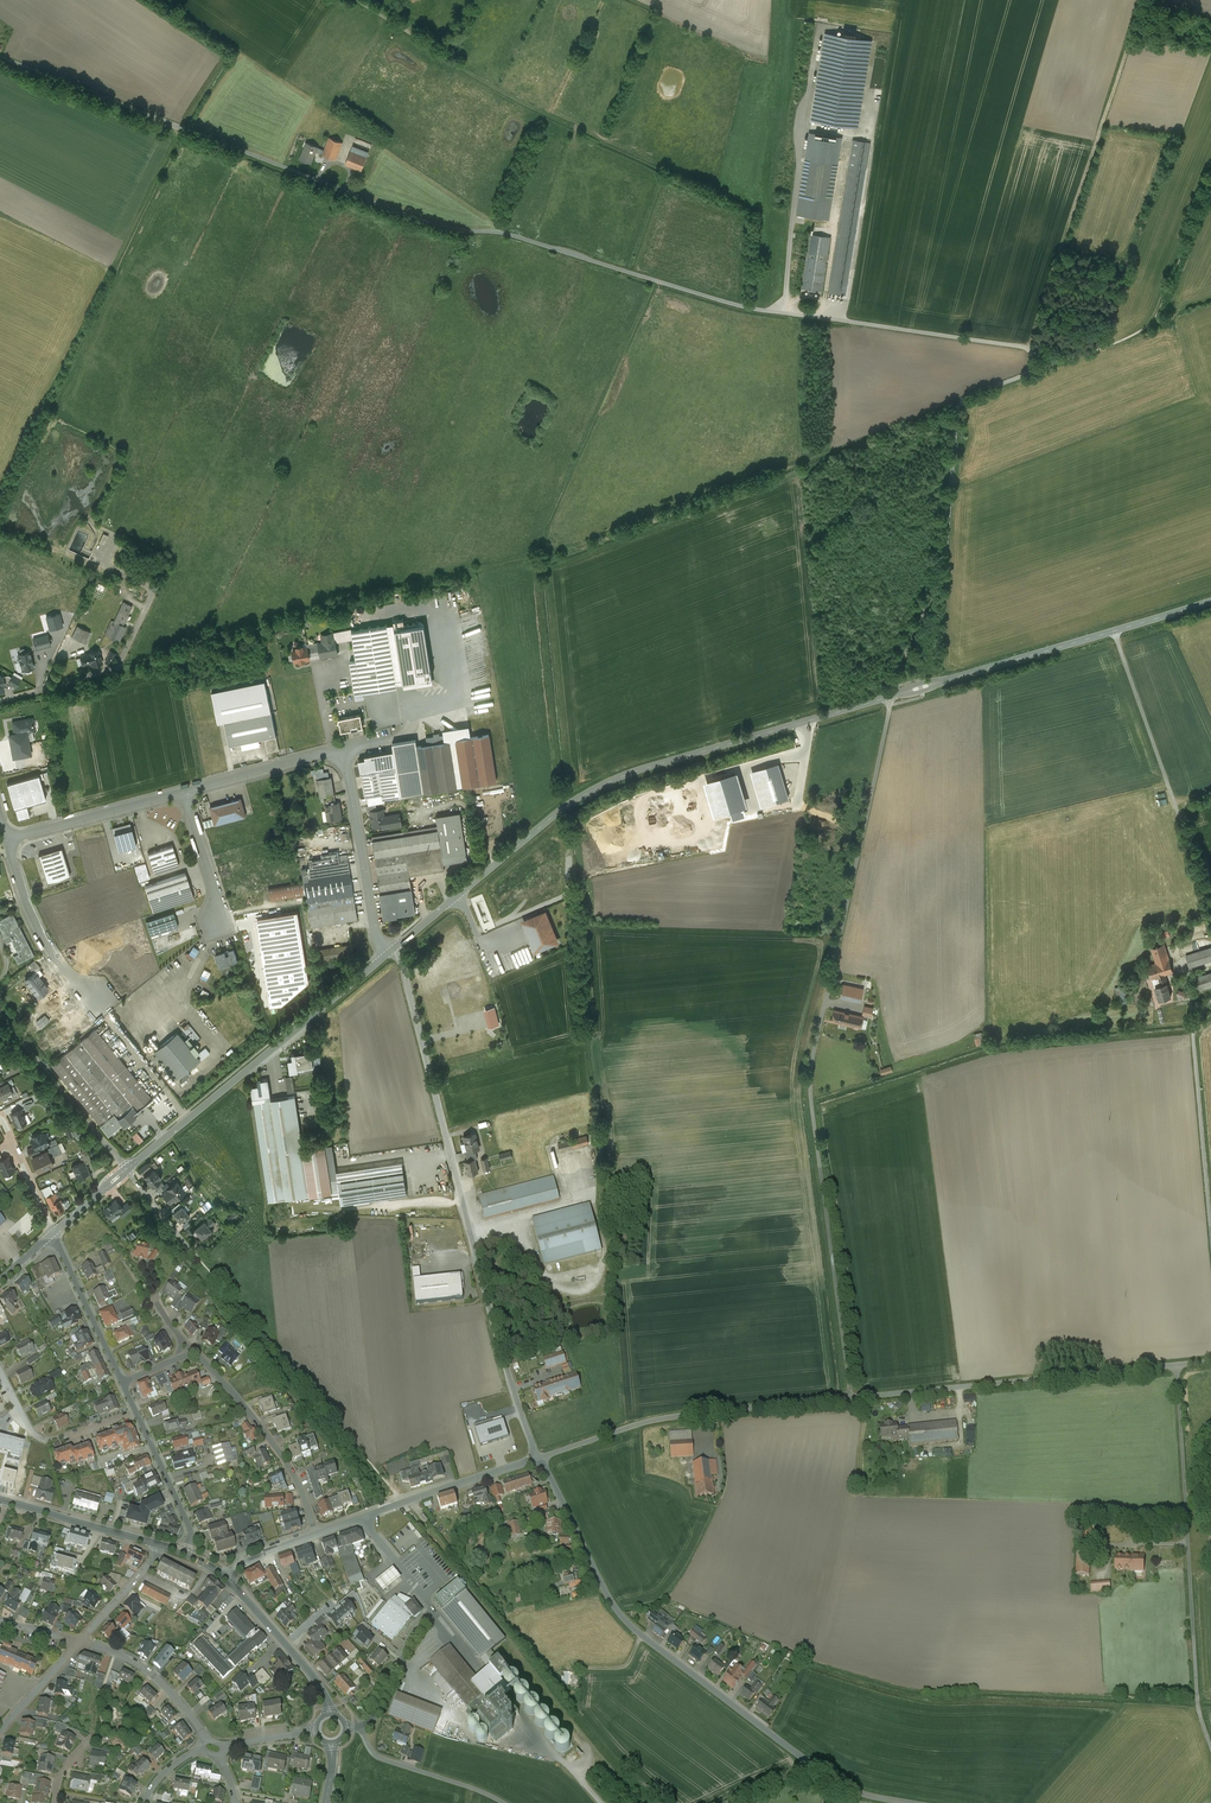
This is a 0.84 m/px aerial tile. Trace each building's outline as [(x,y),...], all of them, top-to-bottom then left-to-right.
[(841,36),(825,33),(811,120),(857,128),(871,40),(855,38),(855,33),(842,31),(841,36)] [(342,143),(329,137),(324,150),(322,154),(322,155),(335,160),(342,143)] [(315,151),(322,154),(324,150),(317,147),(317,146),(307,142),(300,159),(311,163),(315,151)] [(353,145),(346,164),(362,171),(370,151),(353,145)] [(367,166),(373,168),(376,160),(370,158),(367,166)] [(807,158),(801,196),(833,201),(839,163),(807,158)] [(867,167),(850,164),(829,293),(847,296),(867,167)] [(824,292),(833,235),(813,232),(804,289),(824,292)] [(103,533),(99,542),(104,545),(108,536),(103,533)] [(123,602),(114,621),(111,620),(104,635),(115,640),(123,625),(132,606),(123,602)] [(63,626),(59,613),(46,616),(50,629),(63,626)] [(403,620),(393,622),(394,629),(405,628),(403,620)] [(387,624),(351,630),(356,660),(350,661),(355,694),(397,687),(387,624)] [(123,625),(115,640),(121,643),(128,628),(123,625)] [(405,628),(394,629),(403,682),(432,678),(424,625),(405,628)] [(90,632),(77,626),(72,637),(85,643),(90,632)] [(333,633),(325,634),(326,642),(319,643),(318,642),(315,643),(316,652),(320,651),(321,657),(322,657),(331,655),(332,655),(337,654),(335,640),(334,641),(333,633)] [(47,634),(33,638),(36,649),(51,645),(47,634)] [(315,642),(307,644),(308,653),(316,652),(315,643),(315,642)] [(303,646),(296,647),(297,650),(293,651),(295,662),(299,661),(300,662),(305,661),(305,660),(309,659),(307,648),(303,649),(303,646)] [(29,651),(18,654),(22,670),(25,669),(26,673),(32,672),(31,668),(34,667),(29,651)] [(98,651),(89,653),(80,656),(83,664),(90,662),(92,666),(102,663),(98,651)] [(116,654),(110,651),(105,662),(110,664),(116,654)] [(21,678),(14,674),(12,677),(8,675),(3,676),(5,683),(8,682),(9,682),(16,687),(21,678)] [(224,721),(271,712),(265,682),(211,693),(217,723),(224,721)] [(271,712),(224,721),(229,745),(264,738),(276,735),(271,712)] [(360,714),(338,719),(338,720),(338,722),(339,723),(341,732),(363,727),(360,714)] [(13,722),(15,734),(26,732),(28,740),(34,739),(32,730),(34,728),(32,720),(30,719),(13,722)] [(446,730),(448,728),(440,721),(437,724),(433,721),(432,723),(443,733),(446,729),(446,730)] [(453,730),(450,734),(446,731),(443,735),(444,742),(449,742),(456,788),(463,787),(456,739),(471,737),(470,731),(466,728),(463,732),(459,729),(456,733),(453,730)] [(9,735),(13,758),(31,755),(28,740),(26,732),(15,734),(9,735)] [(471,737),(456,739),(463,787),(496,781),(489,734),(471,737)] [(276,735),(264,738),(267,752),(279,750),(276,735)] [(417,747),(416,740),(392,744),(396,767),(400,796),(423,793),(416,747),(417,747)] [(417,747),(416,747),(423,793),(456,788),(449,742),(444,742),(417,747)] [(778,763),(750,771),(760,807),(789,798),(778,763)] [(384,794),(382,794),(383,800),(400,796),(396,767),(379,770),(384,794)] [(379,770),(361,773),(366,797),(367,796),(382,794),(384,794),(379,770)] [(737,772),(703,782),(713,816),(747,806),(737,772)] [(39,775),(7,784),(14,809),(15,808),(26,805),(46,800),(39,775)] [(331,777),(317,779),(320,797),(324,796),(332,795),(334,795),(331,777)] [(692,784),(651,796),(662,831),(703,818),(692,784)] [(382,794),(367,796),(369,806),(376,805),(384,803),(383,800),(382,794)] [(241,798),(210,807),(215,824),(245,816),(241,798)] [(1156,813),(1171,810),(1169,800),(1158,802),(1160,807),(1155,808),(1156,813)] [(338,803),(326,805),(327,811),(328,820),(341,818),(340,810),(339,811),(338,803)] [(30,818),(26,805),(15,808),(18,821),(30,818)] [(369,806),(367,806),(368,813),(371,812),(371,811),(377,810),(376,805),(369,806)] [(377,810),(371,811),(371,812),(373,827),(379,826),(385,825),(384,816),(383,810),(377,810)] [(460,812),(436,816),(437,826),(443,864),(467,860),(460,812)] [(400,814),(384,816),(385,825),(379,826),(379,829),(401,825),(400,814)] [(205,827),(214,825),(213,818),(204,821),(205,827)] [(130,824),(112,828),(114,834),(131,829),(130,824)] [(437,826),(372,836),(375,857),(405,852),(409,875),(444,869),(443,864),(437,826)] [(131,829),(114,834),(119,851),(136,847),(131,829)] [(172,845),(147,853),(154,873),(179,865),(172,845)] [(338,851),(321,854),(320,851),(311,852),(312,860),(309,860),(310,868),(340,863),(338,851)] [(405,852),(375,857),(381,893),(411,888),(409,875),(405,852)] [(47,860),(45,853),(38,855),(40,862),(47,860)] [(47,860),(40,862),(47,883),(70,876),(64,855),(47,860)] [(310,868),(301,869),(303,881),(306,896),(312,932),(320,930),(319,925),(358,919),(348,862),(341,863),(340,863),(310,868)] [(138,876),(146,873),(143,863),(135,866),(138,876)] [(185,873),(144,886),(152,911),(193,898),(185,873)] [(303,881),(268,886),(271,901),(306,896),(303,881)] [(411,888),(381,893),(385,917),(415,913),(411,888)] [(1198,903),(1200,916),(1206,915),(1204,902),(1198,903)] [(173,912),(146,921),(150,935),(178,926),(173,912)] [(545,912),(523,921),(535,951),(557,942),(545,912)] [(0,919),(0,929),(4,937),(20,929),(12,913),(0,919)] [(20,929),(4,937),(7,943),(11,940),(18,954),(14,956),(18,964),(34,956),(20,929)] [(1168,930),(1160,932),(1162,939),(1170,937),(1168,930)] [(1155,963),(1148,965),(1152,979),(1173,972),(1165,944),(1151,948),(1155,963)] [(194,946),(189,954),(195,957),(199,949),(194,946)] [(1186,955),(1190,967),(1210,961),(1210,947),(1186,955)] [(225,953),(215,956),(219,966),(228,963),(232,962),(237,960),(234,950),(229,951),(230,954),(226,955),(225,953)] [(34,960),(27,965),(33,973),(39,968),(39,969),(41,967),(34,960)] [(33,973),(24,980),(28,984),(27,985),(28,986),(29,985),(37,996),(48,988),(39,976),(43,973),(39,969),(39,968),(33,973)] [(208,980),(211,972),(205,969),(201,977),(208,980)] [(1195,977),(1199,990),(1210,987),(1210,972),(1195,977)] [(866,983),(846,978),(842,991),(863,996),(866,983)] [(1167,983),(1155,987),(1159,1001),(1172,997),(1167,983)] [(1128,992),(1119,993),(1120,1002),(1128,1002),(1128,992)] [(876,1002),(867,1000),(865,1010),(874,1012),(876,1002)] [(866,1011),(836,1004),(834,1016),(864,1022),(866,1011)] [(107,1042),(95,1028),(51,1064),(108,1134),(120,1124),(123,1127),(135,1117),(133,1114),(152,1098),(111,1047),(115,1044),(111,1039),(107,1042)] [(184,1041),(177,1032),(154,1051),(176,1078),(177,1078),(186,1070),(199,1059),(195,1054),(206,1045),(200,1038),(193,1045),(187,1038),(184,1041)] [(292,1059),(288,1060),(290,1073),(299,1072),(298,1067),(313,1065),(314,1065),(313,1052),(311,1052),(295,1054),(294,1052),(291,1052),(292,1059)] [(880,1066),(882,1071),(894,1067),(892,1062),(880,1066)] [(186,1070),(177,1078),(181,1082),(190,1075),(186,1070)] [(292,1076),(285,1077),(288,1093),(287,1093),(288,1093),(294,1092),(292,1076)] [(268,1077),(260,1078),(260,1080),(257,1081),(258,1083),(250,1085),(251,1088),(252,1099),(253,1108),(254,1108),(266,1191),(284,1188),(271,1099),(268,1077)] [(3,1086),(1,1087),(0,1088),(0,1098),(1,1099),(8,1095),(12,1093),(12,1092),(10,1088),(8,1084),(3,1086)] [(295,1096),(271,1099),(284,1188),(308,1185),(303,1149),(295,1096)] [(31,1099),(22,1103),(24,1107),(33,1103),(31,1099)] [(21,1109),(11,1114),(16,1126),(17,1128),(19,1129),(22,1128),(22,1126),(22,1125),(21,1124),(26,1122),(23,1115),(21,1109)] [(27,1114),(23,1115),(26,1122),(21,1124),(22,1125),(30,1122),(27,1114)] [(139,1143),(144,1139),(137,1132),(132,1136),(139,1143)] [(40,1133),(32,1136),(33,1138),(31,1139),(32,1143),(33,1143),(34,1146),(36,1145),(38,1148),(49,1143),(49,1142),(47,1138),(47,1139),(44,1133),(41,1135),(40,1133)] [(475,1133),(464,1136),(464,1137),(463,1138),(464,1142),(465,1142),(468,1151),(475,1149),(479,1148),(475,1133)] [(586,1136),(558,1144),(559,1151),(588,1143),(586,1136)] [(51,1146),(48,1147),(49,1150),(47,1151),(50,1158),(61,1152),(57,1143),(51,1146)] [(34,1146),(27,1149),(30,1155),(39,1151),(38,1148),(36,1145),(34,1146)] [(303,1149),(308,1185),(309,1196),(332,1193),(330,1181),(338,1180),(332,1145),(315,1147),(312,1148),(303,1149)] [(475,1149),(468,1151),(465,1151),(467,1161),(475,1159),(475,1160),(477,1159),(475,1149)] [(47,1151),(32,1158),(35,1163),(34,1164),(38,1172),(53,1165),(50,1158),(47,1151)] [(510,1151),(499,1154),(501,1161),(512,1157),(510,1151)] [(88,1154),(80,1157),(82,1162),(84,1165),(91,1161),(88,1154)] [(4,1175),(14,1171),(8,1157),(2,1159),(0,1160),(0,1167),(4,1175)] [(467,1161),(464,1162),(467,1170),(465,1170),(467,1175),(468,1174),(468,1175),(479,1173),(475,1160),(475,1159),(467,1161)] [(82,1162),(72,1166),(77,1178),(87,1173),(84,1165),(82,1162)] [(147,1162),(138,1170),(141,1174),(151,1167),(147,1162)] [(160,1180),(153,1171),(144,1177),(152,1187),(160,1180)] [(403,1172),(338,1181),(338,1180),(330,1181),(332,1193),(339,1192),(340,1198),(341,1204),(406,1195),(403,1172)] [(553,1177),(530,1183),(536,1206),(560,1200),(553,1177)] [(177,1182),(167,1189),(170,1193),(165,1197),(170,1203),(185,1192),(177,1182)] [(530,1183),(478,1196),(485,1219),(536,1206),(530,1183)] [(193,1185),(185,1191),(189,1195),(196,1190),(193,1185)] [(284,1188),(266,1191),(268,1203),(309,1196),(308,1185),(284,1188)] [(42,1189),(46,1197),(53,1194),(49,1186),(42,1189)] [(53,1194),(46,1197),(50,1207),(52,1207),(55,1213),(64,1209),(63,1208),(61,1203),(60,1200),(58,1200),(55,1193),(53,1194)] [(68,1199),(61,1203),(63,1208),(67,1206),(67,1205),(70,1204),(68,1200),(68,1199)] [(114,1201),(110,1204),(110,1203),(107,1206),(108,1206),(104,1209),(106,1213),(106,1215),(108,1218),(110,1218),(111,1217),(111,1218),(119,1211),(123,1216),(127,1213),(122,1207),(118,1203),(117,1204),(114,1201)] [(127,1202),(122,1207),(127,1213),(132,1208),(127,1202)] [(179,1203),(171,1210),(173,1213),(181,1206),(179,1203)] [(209,1208),(205,1203),(200,1207),(204,1212),(209,1208)] [(590,1204),(532,1219),(544,1266),(602,1251),(590,1204)] [(189,1216),(181,1206),(173,1213),(173,1214),(175,1217),(177,1217),(180,1221),(184,1217),(186,1219),(189,1216)] [(211,1218),(205,1223),(209,1227),(214,1222),(211,1218)] [(204,1221),(195,1229),(192,1232),(195,1236),(198,1233),(201,1238),(211,1230),(209,1227),(205,1223),(204,1221)] [(105,1246),(109,1254),(115,1251),(111,1242),(105,1246)] [(142,1248),(137,1247),(136,1252),(135,1251),(133,1257),(139,1258),(139,1259),(143,1260),(143,1259),(146,1260),(146,1258),(147,1253),(148,1247),(142,1246),(142,1248)] [(154,1251),(152,1254),(147,1253),(146,1258),(148,1259),(147,1260),(151,1263),(158,1254),(154,1251)] [(110,1264),(105,1252),(99,1255),(104,1267),(110,1264)] [(53,1260),(41,1266),(47,1279),(52,1277),(59,1274),(53,1260)] [(91,1264),(82,1268),(87,1280),(97,1276),(91,1264)] [(41,1266),(32,1270),(37,1281),(42,1279),(43,1281),(47,1279),(41,1266)] [(454,1276),(421,1280),(419,1268),(412,1269),(416,1304),(463,1299),(462,1290),(465,1290),(463,1273),(453,1274),(454,1276)] [(115,1279),(110,1269),(104,1276),(107,1283),(115,1279)] [(175,1271),(169,1279),(173,1282),(179,1275),(175,1271)] [(25,1277),(15,1286),(21,1293),(31,1284),(25,1277)] [(47,1279),(43,1281),(46,1286),(54,1283),(52,1277),(47,1279)] [(177,1287),(171,1282),(163,1293),(164,1292),(170,1297),(169,1298),(174,1301),(175,1300),(178,1296),(179,1297),(183,1291),(177,1287)] [(186,1288),(180,1283),(177,1287),(183,1291),(186,1288)] [(103,1289),(93,1294),(99,1305),(104,1303),(104,1302),(108,1300),(106,1295),(103,1289)] [(10,1291),(0,1300),(6,1307),(7,1307),(11,1303),(16,1299),(13,1296),(14,1295),(10,1291)] [(115,1292),(106,1295),(108,1300),(108,1301),(117,1297),(115,1292)] [(198,1303),(188,1296),(183,1303),(181,1306),(183,1307),(190,1313),(198,1303)] [(20,1300),(17,1302),(21,1310),(25,1308),(20,1300)] [(175,1300),(174,1301),(170,1306),(174,1309),(179,1303),(175,1300)] [(179,1303),(174,1309),(179,1313),(183,1307),(181,1306),(183,1303),(181,1301),(179,1303)] [(7,1307),(6,1307),(12,1314),(17,1310),(15,1307),(15,1306),(14,1305),(14,1306),(11,1303),(7,1307)] [(111,1308),(99,1314),(106,1328),(118,1323),(115,1317),(111,1308)] [(75,1309),(65,1314),(68,1321),(71,1326),(71,1327),(77,1324),(76,1322),(80,1320),(75,1309)] [(131,1310),(115,1317),(118,1323),(119,1325),(122,1324),(130,1320),(135,1318),(131,1310)] [(57,1315),(48,1321),(52,1328),(61,1322),(57,1315)] [(130,1320),(122,1324),(124,1329),(125,1329),(128,1328),(128,1327),(133,1325),(130,1320)] [(68,1322),(62,1324),(64,1330),(71,1326),(68,1321),(67,1321),(68,1322)] [(199,1331),(192,1322),(185,1328),(191,1337),(199,1331)] [(77,1328),(69,1333),(72,1337),(79,1333),(77,1328)] [(124,1329),(113,1335),(114,1337),(112,1338),(114,1342),(116,1341),(117,1344),(129,1339),(129,1338),(133,1336),(129,1328),(128,1328),(125,1329),(124,1329)] [(226,1332),(219,1328),(216,1334),(218,1335),(215,1341),(220,1343),(226,1332)] [(216,1334),(208,1330),(202,1341),(212,1347),(215,1341),(218,1335),(216,1334)] [(5,1332),(3,1333),(0,1335),(0,1346),(9,1341),(12,1340),(8,1331),(5,1332)] [(86,1331),(75,1336),(75,1337),(78,1344),(77,1345),(79,1350),(91,1344),(88,1337),(89,1337),(86,1331)] [(153,1334),(144,1339),(146,1343),(155,1339),(153,1334)] [(164,1334),(158,1337),(159,1339),(154,1341),(157,1347),(158,1347),(161,1353),(160,1353),(160,1354),(163,1352),(164,1354),(170,1351),(169,1349),(171,1348),(169,1343),(168,1343),(165,1336),(164,1334)] [(28,1341),(20,1345),(21,1347),(17,1349),(21,1358),(34,1352),(28,1341)] [(231,1348),(225,1343),(218,1351),(224,1355),(230,1349),(231,1348)] [(45,1344),(37,1350),(39,1353),(46,1348),(45,1344)] [(143,1348),(136,1352),(141,1364),(144,1363),(144,1362),(148,1360),(146,1354),(143,1348)] [(230,1349),(224,1355),(222,1358),(231,1366),(234,1362),(235,1362),(237,1362),(238,1360),(238,1358),(238,1357),(235,1355),(236,1354),(230,1349)] [(102,1364),(97,1352),(88,1356),(91,1362),(94,1368),(102,1364)] [(136,1352),(128,1355),(130,1361),(133,1367),(137,1365),(137,1366),(141,1364),(136,1352)] [(557,1354),(543,1358),(547,1369),(566,1363),(562,1352),(557,1354)] [(34,1356),(27,1361),(29,1365),(37,1360),(34,1356)] [(91,1362),(80,1368),(83,1373),(87,1371),(94,1368),(91,1362)] [(102,1364),(94,1368),(97,1374),(100,1380),(108,1376),(102,1364)] [(94,1368),(87,1371),(90,1377),(97,1374),(94,1368)] [(29,1369),(16,1375),(21,1384),(33,1378),(29,1369)] [(58,1369),(47,1375),(50,1379),(60,1373),(58,1369)] [(90,1377),(87,1371),(83,1373),(82,1374),(86,1382),(92,1380),(90,1377)] [(170,1383),(169,1383),(173,1392),(192,1384),(193,1387),(201,1384),(195,1371),(188,1374),(189,1375),(182,1377),(181,1374),(176,1377),(177,1380),(170,1383)] [(165,1373),(147,1381),(152,1394),(150,1395),(151,1398),(173,1392),(169,1383),(170,1383),(165,1373)] [(573,1375),(564,1378),(560,1379),(564,1393),(565,1395),(570,1393),(569,1391),(578,1388),(573,1375)] [(48,1379),(31,1388),(32,1390),(30,1391),(30,1393),(32,1397),(34,1398),(36,1397),(37,1398),(54,1389),(48,1379)] [(560,1379),(534,1388),(538,1401),(543,1400),(543,1402),(549,1401),(548,1398),(564,1393),(560,1379)] [(147,1381),(137,1385),(143,1398),(150,1395),(152,1394),(147,1381)] [(114,1397),(97,1404),(99,1410),(98,1410),(100,1414),(108,1411),(109,1413),(118,1409),(114,1397)] [(263,1401),(259,1402),(259,1403),(261,1407),(262,1407),(265,1415),(268,1414),(268,1412),(276,1409),(272,1398),(263,1401)] [(162,1402),(148,1409),(153,1417),(166,1411),(162,1402)] [(46,1403),(39,1406),(39,1405),(33,1408),(38,1418),(51,1412),(46,1403)] [(199,1419),(198,1412),(188,1414),(189,1418),(194,1417),(194,1420),(199,1419)] [(98,1414),(88,1417),(90,1423),(100,1419),(98,1414)] [(63,1415),(53,1419),(58,1429),(68,1424),(63,1415)] [(277,1419),(273,1421),(273,1422),(275,1427),(276,1426),(279,1434),(283,1432),(282,1430),(290,1427),(286,1416),(277,1419)] [(245,1417),(238,1419),(239,1427),(242,1427),(246,1424),(245,1417)] [(185,1420),(176,1422),(178,1430),(188,1427),(187,1424),(186,1424),(185,1420)] [(176,1421),(164,1424),(167,1435),(179,1432),(178,1430),(176,1422),(176,1421)] [(503,1421),(476,1430),(481,1446),(508,1437),(503,1421)] [(955,1421),(907,1426),(907,1427),(909,1439),(909,1445),(957,1440),(955,1421)] [(891,1423),(885,1424),(885,1425),(880,1426),(881,1437),(886,1437),(887,1438),(892,1438),(893,1436),(897,1436),(897,1428),(896,1424),(892,1424),(891,1423)] [(250,1429),(246,1424),(242,1427),(246,1432),(243,1434),(247,1440),(250,1438),(253,1442),(257,1438),(254,1434),(255,1434),(251,1428),(250,1429)] [(121,1427),(116,1429),(117,1430),(112,1432),(113,1432),(117,1446),(120,1445),(120,1444),(121,1445),(123,1445),(122,1447),(124,1453),(139,1448),(137,1443),(136,1444),(135,1439),(137,1439),(135,1434),(133,1435),(132,1431),(133,1430),(126,1427),(125,1428),(122,1429),(121,1427)] [(904,1427),(897,1428),(897,1436),(897,1440),(909,1439),(907,1427),(904,1427)] [(108,1433),(105,1434),(105,1435),(103,1436),(103,1435),(100,1436),(100,1437),(96,1438),(97,1443),(98,1447),(99,1447),(101,1452),(104,1450),(104,1451),(114,1447),(117,1446),(113,1432),(112,1432),(109,1434),(108,1433)] [(191,1435),(171,1440),(173,1445),(193,1440),(193,1439),(191,1435)] [(314,1435),(306,1438),(306,1440),(310,1450),(318,1447),(314,1435)] [(201,1437),(193,1439),(193,1440),(173,1445),(174,1450),(188,1446),(193,1444),(202,1442),(201,1437)] [(0,1438),(0,1485),(13,1488),(25,1444),(0,1438)] [(306,1440),(297,1443),(298,1445),(302,1455),(311,1452),(310,1450),(306,1440)] [(692,1440),(670,1441),(671,1457),(693,1456),(692,1440)] [(229,1443),(212,1448),(217,1466),(238,1460),(237,1455),(233,1456),(229,1443)] [(81,1447),(79,1448),(78,1448),(75,1449),(72,1451),(75,1461),(76,1464),(80,1463),(90,1460),(90,1459),(93,1458),(92,1454),(92,1453),(91,1449),(90,1449),(88,1445),(84,1446),(81,1447)] [(298,1445),(289,1448),(293,1460),(302,1456),(302,1455),(298,1445)] [(203,1446),(194,1448),(193,1448),(194,1452),(192,1453),(194,1459),(193,1460),(195,1464),(202,1460),(201,1456),(205,1455),(203,1446)] [(66,1448),(63,1449),(63,1450),(61,1451),(61,1450),(57,1451),(58,1452),(54,1453),(55,1458),(54,1458),(56,1463),(57,1462),(58,1467),(62,1466),(72,1462),(75,1461),(72,1451),(70,1447),(67,1449),(66,1448)] [(253,1447),(245,1451),(247,1455),(255,1451),(253,1447)] [(265,1451),(255,1455),(261,1468),(271,1463),(265,1451)] [(448,1452),(410,1464),(411,1470),(412,1470),(418,1468),(421,1467),(420,1465),(449,1456),(448,1452)] [(184,1454),(177,1456),(178,1460),(171,1462),(174,1471),(185,1468),(184,1466),(195,1464),(193,1460),(194,1459),(192,1453),(184,1456),(184,1454)] [(141,1459),(140,1458),(137,1459),(138,1460),(133,1463),(133,1464),(137,1472),(146,1468),(142,1459),(141,1459)] [(709,1461),(693,1463),(696,1487),(712,1485),(711,1475),(717,1474),(715,1461),(709,1461)] [(334,1463),(324,1466),(328,1478),(327,1477),(337,1473),(334,1463)] [(133,1464),(130,1465),(131,1467),(126,1469),(129,1476),(137,1472),(133,1464)] [(313,1466),(306,1471),(308,1474),(308,1475),(314,1470),(313,1466)] [(324,1468),(314,1471),(315,1474),(316,1478),(318,1481),(318,1482),(323,1480),(328,1478),(324,1466),(324,1468)] [(440,1466),(429,1470),(429,1472),(433,1482),(432,1482),(433,1482),(433,1481),(443,1477),(440,1466)] [(411,1470),(400,1473),(403,1483),(409,1481),(408,1479),(420,1475),(419,1474),(420,1474),(418,1468),(412,1470),(411,1470)] [(202,1480),(209,1477),(207,1471),(200,1473),(202,1480)] [(280,1472),(268,1477),(273,1487),(279,1484),(284,1481),(280,1472)] [(420,1475),(408,1479),(409,1481),(411,1489),(432,1482),(433,1482),(429,1472),(420,1475)] [(528,1474),(511,1480),(507,1481),(504,1482),(507,1493),(532,1485),(528,1474)] [(154,1475),(141,1481),(142,1483),(146,1492),(146,1493),(159,1486),(154,1475)] [(51,1482),(33,1476),(30,1485),(39,1488),(48,1491),(51,1482)] [(137,1479),(131,1482),(133,1487),(140,1484),(137,1479)] [(289,1492),(284,1481),(279,1484),(281,1488),(279,1488),(281,1492),(289,1492)] [(131,1482),(123,1485),(126,1492),(134,1488),(133,1487),(131,1482)] [(140,1484),(133,1487),(134,1488),(137,1496),(146,1492),(142,1483),(140,1484)] [(500,1485),(491,1488),(494,1498),(503,1495),(500,1485)] [(712,1485),(696,1487),(697,1496),(714,1495),(712,1485)] [(194,1486),(183,1491),(190,1507),(201,1502),(197,1491),(194,1486)] [(490,1496),(487,1496),(485,1487),(472,1491),(474,1496),(467,1498),(465,1505),(469,1507),(474,1505),(475,1506),(476,1506),(475,1505),(477,1504),(477,1506),(485,1505),(492,1503),(490,1496)] [(48,1491),(39,1488),(36,1498),(50,1502),(53,1492),(48,1491)] [(203,1493),(202,1489),(197,1491),(201,1502),(209,1499),(207,1495),(208,1495),(207,1491),(203,1493)] [(105,1499),(76,1491),(72,1507),(96,1514),(100,1501),(104,1502),(105,1499)] [(545,1491),(541,1492),(541,1491),(535,1493),(536,1494),(530,1496),(534,1507),(546,1504),(547,1503),(546,1498),(547,1498),(545,1491)] [(321,1492),(315,1497),(315,1496),(314,1497),(317,1500),(322,1496),(321,1492)] [(348,1492),(343,1494),(343,1495),(339,1496),(339,1495),(338,1496),(343,1508),(342,1506),(347,1504),(347,1503),(351,1502),(351,1503),(352,1503),(351,1499),(348,1492)] [(454,1493),(437,1498),(441,1510),(458,1505),(454,1493)] [(114,1496),(106,1494),(105,1499),(104,1502),(111,1504),(114,1496)] [(292,1494),(285,1494),(285,1495),(285,1505),(293,1505),(292,1494)] [(285,1495),(265,1497),(266,1509),(285,1507),(285,1505),(285,1495)] [(339,1497),(334,1499),(334,1500),(329,1501),(329,1502),(333,1512),(338,1510),(338,1509),(342,1507),(342,1508),(343,1508),(338,1496),(339,1497)] [(139,1512),(129,1509),(126,1522),(146,1527),(149,1515),(163,1508),(158,1498),(141,1506),(139,1512)] [(329,1502),(324,1504),(325,1505),(320,1506),(324,1517),(328,1515),(328,1513),(333,1512),(329,1502)] [(546,1504),(534,1507),(534,1510),(533,1511),(533,1513),(539,1512),(547,1509),(546,1504)] [(552,1516),(550,1517),(548,1509),(547,1509),(539,1512),(541,1517),(542,1519),(543,1519),(543,1518),(547,1518),(548,1518),(548,1521),(549,1521),(553,1521),(553,1517),(552,1516)] [(208,1510),(198,1514),(197,1512),(194,1513),(200,1525),(209,1521),(208,1520),(214,1518),(212,1512),(209,1513),(208,1510)] [(296,1511),(282,1516),(283,1520),(282,1520),(285,1529),(286,1529),(287,1533),(301,1529),(296,1511)] [(174,1517),(169,1519),(166,1513),(159,1516),(161,1522),(158,1532),(176,1538),(180,1529),(176,1527),(177,1524),(174,1517)] [(248,1517),(231,1520),(232,1525),(235,1535),(236,1537),(243,1534),(252,1530),(248,1517)] [(230,1518),(223,1521),(225,1527),(228,1525),(228,1526),(232,1525),(231,1520),(230,1518)] [(553,1521),(549,1521),(548,1521),(546,1520),(546,1535),(561,1535),(561,1521),(553,1521)] [(520,1521),(507,1524),(510,1537),(517,1535),(516,1531),(522,1529),(520,1521)] [(223,1524),(208,1529),(212,1542),(213,1541),(217,1553),(223,1551),(223,1552),(234,1548),(232,1543),(233,1543),(230,1535),(227,1536),(226,1534),(226,1533),(225,1533),(223,1524)] [(1090,1527),(1080,1530),(1085,1549),(1095,1547),(1090,1527)] [(23,1531),(11,1528),(11,1529),(9,1538),(21,1541),(23,1531)] [(252,1530),(243,1534),(244,1539),(242,1540),(244,1546),(252,1544),(251,1542),(259,1540),(256,1529),(252,1530)] [(88,1535),(70,1530),(67,1542),(68,1542),(67,1546),(72,1548),(72,1547),(85,1550),(88,1535)] [(357,1531),(339,1537),(339,1538),(344,1550),(352,1547),(364,1542),(361,1533),(357,1531)] [(50,1536),(34,1532),(31,1542),(29,1551),(31,1551),(31,1550),(34,1551),(34,1552),(36,1552),(38,1543),(47,1546),(50,1536)] [(569,1534),(563,1534),(563,1536),(560,1536),(560,1545),(563,1545),(569,1545),(569,1534)] [(352,1547),(344,1550),(339,1538),(334,1539),(338,1548),(351,1586),(364,1581),(362,1576),(352,1547)] [(334,1539),(322,1543),(327,1558),(333,1556),(331,1551),(338,1548),(334,1539)] [(116,1545),(102,1541),(99,1551),(100,1551),(113,1555),(116,1545)] [(310,1547),(302,1550),(305,1559),(306,1563),(309,1561),(311,1567),(320,1564),(318,1558),(315,1559),(310,1547)] [(144,1555),(131,1549),(126,1559),(139,1565),(144,1555)] [(302,1550),(296,1552),(299,1561),(305,1559),(302,1550)] [(1090,1551),(1077,1551),(1076,1575),(1089,1576),(1090,1551)] [(113,1571),(118,1573),(126,1554),(121,1552),(113,1571)] [(77,1559),(58,1553),(54,1566),(73,1572),(77,1559)] [(291,1554),(279,1558),(282,1568),(294,1564),(291,1554)] [(580,1555),(568,1555),(567,1565),(579,1565),(580,1555)] [(1144,1555),(1133,1555),(1133,1557),(1132,1570),(1132,1572),(1143,1572),(1144,1555)] [(1133,1557),(1116,1556),(1116,1569),(1132,1570),(1133,1557)] [(329,1559),(321,1562),(324,1568),(332,1565),(329,1559)] [(196,1579),(162,1561),(156,1572),(190,1590),(196,1579)] [(258,1566),(243,1574),(250,1585),(254,1583),(256,1586),(261,1583),(260,1580),(266,1577),(264,1573),(262,1574),(258,1566)] [(264,1573),(266,1577),(275,1591),(284,1586),(272,1568),(264,1573)] [(393,1568),(375,1582),(383,1592),(401,1578),(393,1568)] [(121,1576),(111,1573),(107,1577),(116,1585),(115,1587),(119,1584),(121,1576)] [(571,1589),(582,1586),(581,1580),(576,1581),(575,1575),(564,1577),(566,1585),(570,1584),(571,1589)] [(107,1577),(106,1576),(101,1582),(103,1583),(103,1585),(103,1586),(102,1587),(103,1590),(105,1590),(109,1593),(115,1587),(116,1585),(107,1577)] [(224,1589),(211,1578),(203,1587),(208,1590),(198,1602),(206,1609),(210,1605),(224,1589)] [(51,1580),(48,1579),(47,1581),(43,1580),(40,1591),(44,1592),(45,1591),(51,1593),(52,1593),(55,1583),(51,1582),(51,1580)] [(460,1580),(436,1601),(445,1612),(453,1605),(469,1592),(460,1580)] [(8,1582),(4,1590),(8,1592),(12,1584),(8,1582)] [(1110,1582),(1091,1583),(1092,1591),(1111,1590),(1110,1582)] [(170,1597),(146,1584),(141,1593),(166,1606),(170,1597)] [(25,1589),(22,1595),(24,1596),(21,1601),(25,1604),(31,1592),(25,1589)] [(98,1598),(92,1591),(84,1599),(93,1609),(101,1601),(98,1598)] [(20,1603),(9,1597),(5,1605),(11,1608),(10,1609),(16,1612),(20,1603)] [(139,1604),(132,1598),(124,1606),(136,1616),(141,1610),(137,1606),(139,1604)] [(381,1600),(366,1619),(372,1623),(387,1605),(381,1600)] [(402,1609),(391,1600),(387,1605),(372,1623),(392,1640),(413,1615),(407,1608),(406,1606),(402,1609)] [(422,1612),(413,1601),(406,1606),(413,1615),(415,1618),(422,1612)] [(59,1609),(51,1605),(48,1610),(47,1610),(42,1619),(42,1620),(42,1621),(45,1622),(46,1622),(52,1625),(57,1616),(55,1615),(59,1609)] [(210,1605),(206,1609),(206,1610),(203,1612),(209,1618),(216,1610),(210,1605)] [(291,1605),(285,1610),(289,1615),(295,1610),(291,1605)] [(499,1661),(453,1605),(445,1612),(443,1614),(488,1669),(489,1668),(499,1661)] [(201,1628),(209,1618),(203,1612),(206,1610),(204,1609),(198,1615),(194,1612),(187,1620),(201,1628)] [(245,1639),(248,1637),(253,1632),(255,1630),(252,1628),(248,1623),(247,1623),(242,1617),(239,1614),(236,1611),(235,1610),(226,1619),(229,1622),(245,1639)] [(285,1610),(277,1617),(286,1627),(294,1620),(289,1615),(285,1610)] [(657,1626),(653,1632),(660,1638),(661,1637),(664,1639),(674,1625),(672,1624),(674,1620),(662,1610),(657,1616),(662,1620),(657,1626)] [(78,1618),(74,1614),(73,1615),(71,1612),(66,1618),(68,1620),(65,1623),(69,1627),(71,1625),(74,1628),(82,1621),(81,1620),(82,1620),(79,1617),(78,1618)] [(657,1616),(653,1613),(648,1619),(657,1626),(662,1620),(657,1616)] [(130,1621),(122,1614),(115,1622),(122,1628),(123,1629),(130,1621)] [(322,1616),(314,1623),(318,1627),(320,1626),(327,1621),(322,1616)] [(62,1630),(64,1625),(60,1624),(61,1622),(57,1620),(55,1627),(62,1630)] [(706,1626),(699,1620),(693,1627),(700,1632),(706,1626)] [(228,1657),(229,1659),(233,1655),(249,1640),(250,1642),(251,1641),(248,1637),(245,1639),(229,1622),(227,1624),(244,1642),(228,1657)] [(116,1631),(108,1624),(100,1633),(108,1640),(116,1631)] [(225,1624),(223,1626),(229,1632),(231,1630),(225,1624)] [(318,1627),(308,1636),(313,1641),(305,1649),(305,1648),(304,1649),(305,1650),(305,1651),(306,1653),(307,1653),(313,1660),(314,1659),(326,1649),(319,1641),(327,1634),(320,1626),(318,1627)] [(123,1629),(122,1628),(119,1631),(124,1635),(129,1636),(130,1635),(123,1629)] [(195,1634),(198,1637),(202,1634),(204,1632),(200,1628),(195,1634)] [(700,1635),(693,1630),(690,1634),(696,1639),(700,1635)] [(124,1635),(119,1631),(117,1634),(125,1640),(129,1636),(124,1635)] [(253,1632),(248,1637),(251,1641),(259,1633),(258,1632),(255,1634),(253,1632)] [(251,1653),(256,1649),(257,1650),(261,1646),(259,1645),(262,1643),(263,1644),(267,1641),(259,1633),(251,1641),(250,1642),(249,1640),(233,1655),(235,1657),(231,1661),(229,1659),(227,1661),(234,1668),(238,1665),(240,1663),(241,1662),(244,1659),(247,1657),(251,1653)] [(684,1641),(674,1633),(668,1641),(678,1650),(684,1641)] [(223,1679),(234,1668),(227,1661),(229,1659),(228,1657),(208,1637),(206,1639),(203,1635),(202,1634),(198,1637),(190,1645),(192,1646),(189,1649),(199,1659),(201,1658),(202,1658),(204,1661),(205,1662),(208,1665),(213,1670),(213,1669),(214,1670),(217,1673),(217,1674),(220,1676),(223,1679)] [(706,1639),(700,1635),(696,1639),(702,1644),(706,1639)] [(153,1648),(145,1643),(138,1654),(147,1659),(153,1648)] [(10,1650),(11,1647),(4,1644),(3,1647),(0,1653),(0,1654),(0,1662),(21,1671),(20,1673),(25,1675),(26,1673),(32,1675),(37,1661),(19,1654),(10,1650)] [(720,1644),(714,1652),(718,1655),(724,1647),(720,1644)] [(173,1653),(165,1646),(152,1662),(160,1669),(173,1653)] [(706,1654),(695,1646),(689,1655),(700,1663),(706,1654)] [(348,1658),(340,1649),(333,1654),(341,1664),(341,1663),(347,1658),(347,1659),(348,1658)] [(491,1704),(446,1649),(430,1662),(438,1672),(454,1691),(476,1717),(491,1704)] [(285,1657),(280,1650),(274,1655),(279,1662),(284,1658),(285,1657)] [(371,1655),(365,1650),(361,1654),(367,1660),(371,1655)] [(388,1657),(379,1650),(371,1660),(379,1667),(388,1657)] [(100,1660),(83,1654),(77,1661),(76,1664),(82,1666),(80,1672),(85,1673),(95,1676),(100,1660)] [(341,1664),(333,1654),(326,1660),(334,1670),(334,1669),(340,1663),(341,1664)] [(279,1662),(274,1667),(270,1671),(274,1676),(279,1672),(281,1675),(280,1676),(282,1679),(283,1678),(284,1678),(287,1676),(291,1672),(294,1670),(284,1658),(279,1662)] [(374,1672),(362,1658),(358,1662),(361,1665),(359,1666),(364,1671),(365,1670),(370,1675),(374,1672)] [(326,1660),(319,1666),(327,1676),(328,1675),(327,1674),(333,1669),(334,1670),(326,1660)] [(724,1668),(714,1660),(708,1669),(709,1668),(714,1672),(713,1673),(714,1673),(718,1676),(724,1668)] [(730,1666),(729,1666),(733,1669),(736,1666),(738,1663),(737,1663),(734,1660),(730,1666)] [(510,1674),(499,1661),(489,1668),(500,1682),(510,1674)] [(751,1662),(747,1668),(751,1671),(755,1665),(751,1662)] [(356,1663),(350,1668),(354,1672),(360,1667),(356,1663)] [(192,1673),(183,1664),(173,1675),(181,1683),(185,1679),(185,1680),(192,1673)] [(199,1665),(192,1673),(193,1672),(196,1675),(202,1668),(199,1665)] [(733,1669),(733,1670),(732,1670),(729,1673),(730,1674),(724,1681),(728,1685),(727,1686),(732,1689),(739,1681),(741,1678),(743,1676),(741,1675),(742,1674),(738,1672),(740,1669),(736,1666),(733,1669)] [(77,1671),(68,1668),(65,1677),(75,1679),(77,1671)] [(202,1668),(196,1675),(198,1677),(205,1671),(202,1668)] [(751,1671),(747,1668),(742,1674),(741,1675),(743,1676),(747,1679),(752,1672),(751,1671)] [(270,1678),(262,1669),(252,1678),(254,1680),(256,1679),(261,1685),(270,1678)] [(135,1676),(124,1670),(119,1679),(130,1685),(135,1676)] [(119,1673),(116,1671),(111,1679),(115,1681),(119,1673)] [(454,1691),(438,1672),(431,1678),(446,1697),(454,1691)] [(752,1672),(747,1679),(752,1682),(757,1675),(752,1672)] [(105,1676),(99,1674),(96,1680),(103,1683),(105,1676)] [(246,1680),(240,1674),(231,1682),(240,1691),(248,1684),(249,1683),(246,1680)] [(355,1688),(344,1675),(334,1683),(346,1696),(355,1688)] [(254,1680),(252,1678),(250,1676),(246,1680),(249,1683),(248,1684),(252,1688),(256,1684),(254,1682),(255,1681),(254,1680)] [(514,1676),(513,1676),(512,1676),(510,1676),(509,1676),(508,1677),(507,1677),(507,1678),(506,1678),(505,1679),(505,1681),(504,1681),(504,1682),(504,1683),(504,1685),(505,1685),(505,1686),(505,1687),(506,1688),(507,1688),(507,1689),(509,1690),(510,1690),(511,1691),(512,1691),(513,1690),(514,1690),(516,1689),(517,1689),(517,1688),(518,1687),(519,1685),(519,1684),(519,1683),(519,1682),(519,1681),(518,1680),(518,1679),(517,1678),(516,1677),(515,1676),(514,1676)] [(196,1679),(187,1688),(193,1695),(198,1691),(203,1686),(196,1679)] [(67,1684),(57,1682),(54,1695),(64,1697),(66,1690),(67,1684)] [(762,1687),(756,1683),(753,1686),(754,1686),(751,1690),(755,1693),(755,1694),(756,1694),(762,1687)] [(157,1696),(146,1687),(139,1695),(149,1704),(157,1696)] [(751,1690),(747,1687),(741,1695),(749,1701),(755,1694),(755,1693),(751,1690)] [(524,1688),(522,1688),(520,1688),(519,1689),(518,1689),(517,1690),(516,1691),(515,1692),(515,1693),(515,1694),(514,1694),(514,1696),(514,1697),(515,1698),(515,1699),(516,1700),(516,1701),(517,1701),(518,1702),(520,1703),(521,1703),(522,1703),(523,1703),(524,1703),(525,1702),(526,1702),(527,1701),(528,1699),(529,1698),(529,1697),(529,1696),(529,1695),(529,1694),(529,1693),(528,1692),(527,1691),(527,1690),(526,1690),(526,1689),(525,1689),(524,1688)] [(204,1697),(198,1691),(193,1695),(199,1702),(204,1697)] [(222,1691),(214,1697),(217,1700),(224,1694),(222,1691)] [(760,1695),(753,1705),(757,1708),(762,1700),(763,1701),(765,1698),(760,1695)] [(353,1696),(349,1700),(353,1705),(357,1701),(353,1696)] [(773,1697),(767,1704),(763,1701),(762,1700),(757,1708),(756,1708),(768,1718),(775,1710),(772,1708),(778,1700),(773,1697)] [(440,1716),(395,1699),(388,1716),(389,1717),(389,1716),(433,1733),(440,1716)] [(518,1714),(505,1699),(500,1704),(512,1719),(518,1714)] [(49,1702),(39,1700),(37,1715),(47,1717),(49,1702)] [(534,1701),(533,1700),(532,1700),(530,1701),(529,1701),(528,1702),(527,1702),(526,1703),(526,1704),(525,1705),(525,1706),(525,1707),(525,1708),(525,1709),(525,1710),(525,1711),(526,1712),(527,1713),(528,1714),(529,1714),(530,1715),(531,1715),(533,1715),(534,1715),(535,1714),(536,1714),(537,1713),(538,1712),(539,1710),(539,1709),(539,1708),(539,1707),(539,1706),(539,1705),(538,1704),(538,1703),(536,1702),(536,1701),(534,1701)] [(281,1701),(262,1704),(264,1717),(267,1716),(272,1715),(272,1714),(281,1713),(280,1708),(281,1708),(281,1701)] [(220,1703),(207,1712),(213,1720),(226,1712),(220,1703)] [(491,1704),(476,1717),(479,1721),(494,1708),(491,1704)] [(150,1705),(144,1712),(147,1714),(153,1708),(150,1705)] [(253,1706),(238,1708),(239,1708),(239,1713),(240,1721),(240,1720),(246,1719),(246,1720),(255,1719),(253,1706)] [(176,1716),(167,1707),(160,1714),(169,1722),(176,1716)] [(479,1721),(478,1721),(486,1731),(503,1717),(495,1707),(479,1721)] [(153,1708),(147,1714),(149,1717),(155,1710),(153,1708)] [(543,1713),(542,1713),(540,1713),(539,1713),(538,1714),(537,1715),(536,1715),(536,1716),(535,1717),(535,1718),(535,1719),(535,1720),(535,1722),(535,1723),(536,1724),(537,1725),(538,1726),(539,1727),(540,1727),(541,1728),(542,1728),(544,1727),(545,1727),(546,1726),(547,1726),(548,1725),(549,1724),(549,1723),(549,1722),(549,1721),(550,1720),(549,1719),(549,1718),(549,1717),(548,1716),(547,1715),(546,1714),(545,1713),(544,1713),(543,1713)] [(503,1717),(486,1731),(491,1736),(502,1727),(507,1723),(503,1717)] [(48,1720),(37,1718),(36,1724),(42,1725),(42,1728),(47,1729),(48,1720)] [(480,1728),(480,1727),(480,1725),(479,1723),(478,1721),(476,1721),(474,1720),(472,1720),(470,1721),(469,1723),(468,1725),(468,1727),(468,1729),(470,1731),(471,1732),(474,1732),(476,1732),(477,1731),(479,1730),(480,1728)] [(32,1724),(22,1722),(20,1734),(30,1736),(32,1724)] [(68,1726),(58,1722),(52,1728),(56,1730),(55,1732),(62,1735),(62,1733),(65,1733),(68,1726)] [(176,1722),(169,1728),(171,1731),(173,1729),(178,1725),(176,1722)] [(178,1725),(173,1729),(182,1741),(191,1734),(182,1723),(178,1725)] [(507,1723),(502,1727),(508,1733),(513,1729),(507,1723)] [(412,1728),(404,1724),(401,1732),(410,1735),(412,1728)] [(554,1725),(553,1725),(551,1725),(550,1725),(548,1726),(547,1728),(546,1729),(545,1730),(545,1731),(545,1733),(545,1734),(545,1735),(545,1736),(546,1737),(547,1738),(548,1738),(549,1739),(550,1740),(551,1740),(553,1740),(554,1740),(556,1739),(557,1738),(558,1737),(559,1736),(559,1735),(559,1734),(560,1733),(560,1732),(560,1731),(559,1731),(559,1730),(558,1728),(558,1727),(557,1727),(556,1726),(555,1726),(554,1725)] [(163,1740),(170,1734),(167,1730),(160,1736),(163,1740)] [(401,1732),(397,1730),(393,1740),(397,1741),(397,1743),(403,1746),(406,1746),(410,1735),(401,1732)] [(488,1737),(488,1735),(487,1733),(486,1732),(484,1730),(482,1730),(480,1730),(478,1731),(477,1732),(476,1734),(476,1736),(476,1738),(477,1740),(478,1741),(480,1742),(482,1742),(484,1742),(486,1741),(487,1739),(488,1737)] [(65,1733),(62,1733),(62,1735),(61,1737),(59,1738),(58,1740),(59,1742),(57,1746),(69,1751),(72,1745),(72,1744),(73,1742),(75,1737),(65,1733)] [(564,1738),(563,1737),(562,1737),(561,1737),(560,1738),(559,1738),(558,1739),(557,1739),(557,1740),(556,1741),(555,1742),(555,1743),(555,1744),(555,1745),(555,1746),(555,1747),(556,1748),(556,1749),(557,1750),(558,1751),(559,1752),(560,1752),(562,1752),(563,1752),(564,1752),(565,1752),(566,1751),(568,1750),(568,1749),(569,1749),(569,1748),(570,1747),(570,1746),(570,1745),(570,1744),(570,1743),(569,1742),(569,1741),(568,1740),(567,1739),(566,1738),(565,1738),(564,1738)] [(1,1741),(0,1748),(0,1754),(2,1755),(11,1757),(12,1752),(14,1744),(1,1741)] [(143,1751),(136,1745),(134,1747),(141,1754),(143,1751)] [(158,1746),(148,1754),(155,1762),(164,1754),(158,1746)] [(406,1746),(403,1746),(400,1753),(400,1754),(407,1757),(410,1748),(406,1746)] [(141,1754),(134,1747),(131,1750),(138,1757),(141,1754)] [(424,1750),(414,1747),(410,1761),(420,1764),(424,1750)] [(101,1754),(92,1752),(89,1766),(98,1768),(100,1763),(105,1764),(107,1755),(101,1754)] [(262,1758),(245,1755),(243,1768),(251,1769),(250,1770),(260,1772),(262,1758)] [(271,1755),(269,1761),(268,1767),(278,1769),(278,1770),(284,1771),(287,1757),(281,1756),(281,1757),(271,1755)] [(297,1755),(295,1761),(294,1767),(307,1769),(308,1768),(311,1769),(313,1758),(310,1758),(310,1757),(297,1755)] [(54,1758),(47,1757),(42,1756),(41,1756),(39,1771),(51,1773),(54,1758)] [(150,1767),(142,1760),(134,1769),(133,1769),(139,1774),(141,1776),(150,1767)] [(212,1769),(197,1766),(194,1776),(201,1778),(210,1780),(212,1769)] [(134,1769),(131,1767),(127,1771),(132,1775),(133,1774),(136,1777),(139,1774),(133,1769),(134,1769)] [(125,1774),(117,1768),(115,1772),(123,1778),(125,1774)] [(44,1775),(29,1773),(28,1780),(32,1780),(31,1784),(37,1785),(38,1780),(43,1781),(44,1775)] [(90,1778),(73,1774),(70,1788),(87,1791),(90,1778)] [(103,1775),(92,1774),(91,1780),(101,1782),(103,1775)] [(28,1780),(21,1778),(19,1787),(21,1787),(21,1789),(26,1790),(27,1783),(28,1780)] [(38,1780),(37,1785),(35,1796),(33,1796),(32,1802),(34,1802),(40,1802),(41,1802),(42,1802),(43,1798),(46,1799),(49,1782),(43,1781),(38,1780)] [(190,1783),(175,1780),(173,1790),(188,1793),(190,1783)] [(312,1783),(296,1780),(293,1794),(309,1798),(312,1783)] [(137,1787),(128,1781),(122,1792),(131,1797),(137,1787)] [(261,1782),(253,1781),(251,1789),(260,1791),(261,1782)] [(19,1787),(10,1785),(9,1791),(7,1792),(7,1796),(8,1798),(19,1800),(21,1789),(21,1787),(19,1787)] [(224,1791),(215,1789),(212,1801),(222,1802),(224,1791)] [(163,1795),(161,1802),(169,1802),(170,1796),(163,1795)]
